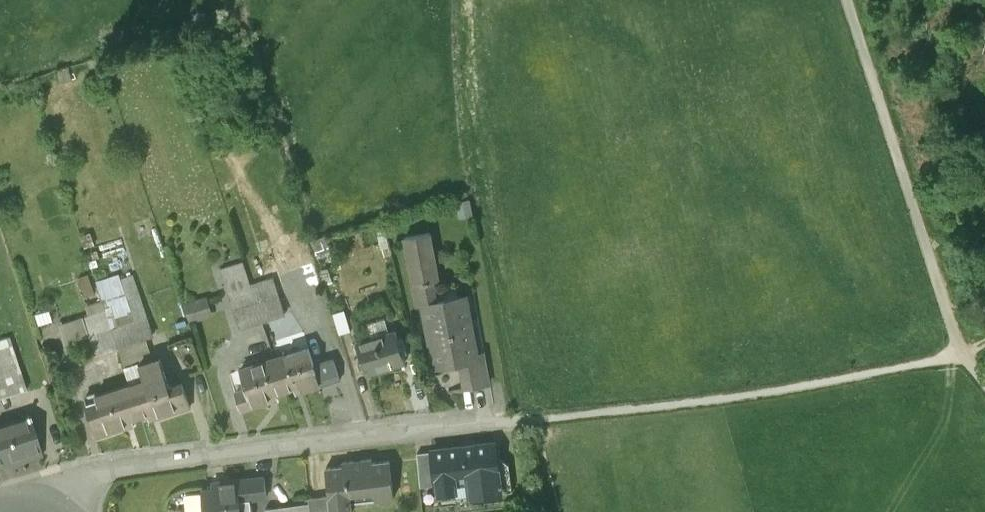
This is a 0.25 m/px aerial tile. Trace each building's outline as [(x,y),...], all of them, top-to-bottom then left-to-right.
[(423,305),(429,304),(429,303),(425,285),(439,283),(429,234),(404,239),(417,306),(423,305)] [(256,304),(262,322),(285,314),(279,296),(256,304)] [(192,299),(192,314),(217,314),(217,299),(192,299)] [(429,304),(423,305),(434,369),(460,364),(474,361),(473,356),(464,305),(442,309),(441,301),(429,303),(429,304)] [(256,304),(235,310),(241,328),(262,322),(256,304)] [(350,307),(335,312),(341,331),(356,326),(350,307)] [(112,329),(118,347),(141,340),(135,322),(112,329)] [(112,329),(91,336),(97,354),(118,347),(112,329)] [(396,331),(357,343),(367,374),(406,362),(396,331)] [(310,348),(274,359),(285,391),(302,386),(303,392),(333,382),(327,364),(316,368),(310,348)] [(474,361),(460,364),(461,370),(466,369),(470,390),(488,386),(482,354),(473,356),(474,361)] [(274,359),(241,370),(247,390),(236,393),(242,412),(272,402),(270,396),(285,391),(274,359)] [(25,387),(16,360),(0,365),(0,399),(25,387)] [(164,374),(130,385),(140,416),(147,414),(149,420),(189,407),(181,384),(169,388),(164,374)] [(130,385),(85,400),(97,437),(127,428),(125,421),(140,416),(130,385)] [(0,463),(3,469),(43,456),(30,418),(26,419),(26,418),(0,427),(0,463)] [(494,445),(432,453),(436,486),(436,487),(439,486),(440,494),(455,493),(454,485),(469,483),(471,498),(500,495),(494,445)] [(420,488),(436,486),(432,453),(417,455),(420,488)] [(325,470),(328,497),(330,511),(351,511),(351,505),(393,500),(389,462),(372,464),(371,460),(342,464),(343,468),(325,470)] [(186,495),(188,511),(252,511),(250,500),(266,498),(264,479),(212,485),(213,491),(201,492),(201,494),(186,495)] [(328,497),(308,499),(309,505),(310,511),(330,511),(328,497)]
